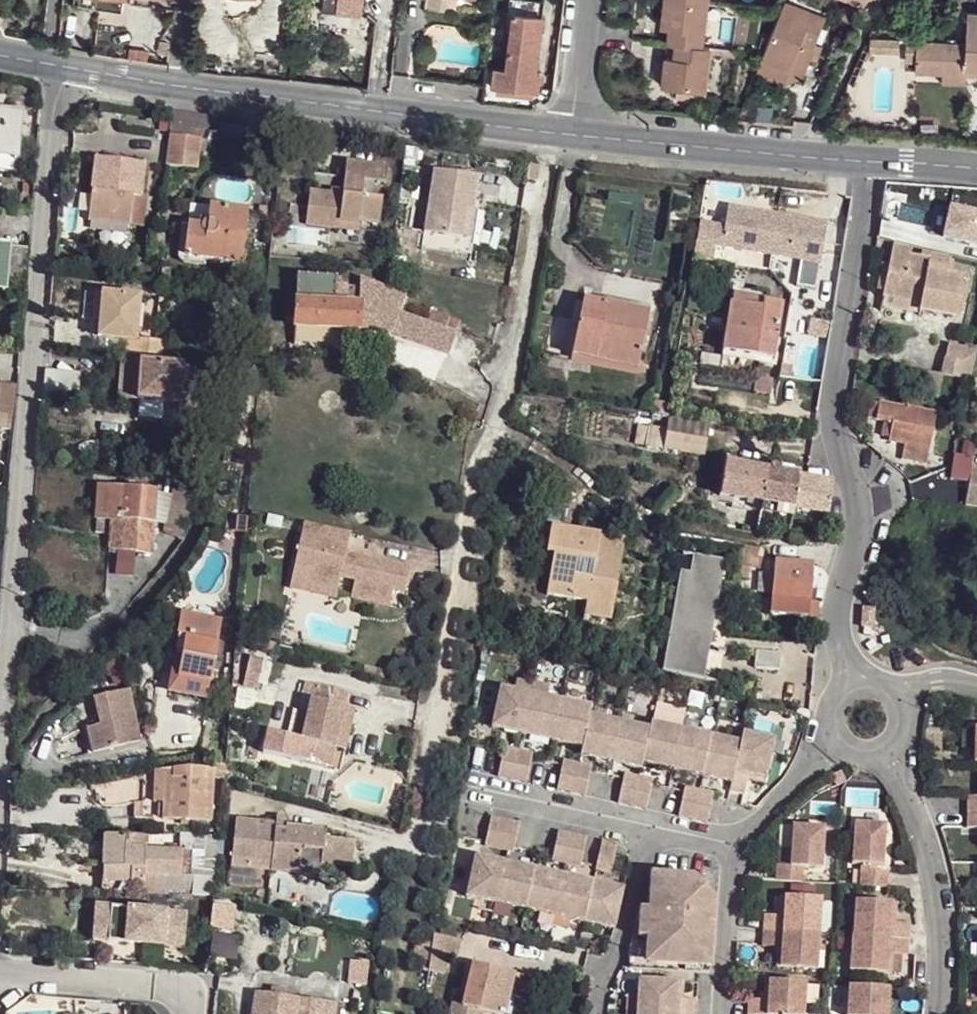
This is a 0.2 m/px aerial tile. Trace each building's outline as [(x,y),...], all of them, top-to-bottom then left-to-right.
[(73,4),(100,8),(101,0),(73,0),(73,4)] [(100,8),(122,11),(124,0),(101,0),(100,8)] [(425,9),(455,13),(457,0),(426,0),(425,9)] [(507,13),(513,14),(543,17),(544,3),(519,0),(509,0),(507,13)] [(668,43),(676,44),(701,47),(707,3),(679,0),(665,0),(663,19),(670,20),(670,29),(668,43)] [(784,2),(761,60),(790,71),(800,45),(813,49),(809,59),(811,59),(815,61),(820,47),(815,45),(826,19),(784,2)] [(846,6),(841,18),(851,22),(856,10),(846,6)] [(905,61),(916,62),(942,63),(942,73),(966,74),(976,74),(976,13),(967,13),(965,44),(906,40),(905,61)] [(494,69),(492,87),(538,93),(540,75),(535,74),(543,17),(513,14),(506,70),(494,69)] [(663,19),(661,28),(670,29),(670,20),(663,19)] [(482,31),(481,42),(488,42),(489,32),(482,31)] [(870,39),(870,50),(899,51),(899,40),(870,39)] [(668,43),(665,67),(673,68),(676,44),(668,43)] [(665,67),(662,87),(677,90),(704,93),(710,48),(701,47),(676,44),(673,68),(665,67)] [(790,71),(804,78),(811,59),(809,59),(813,49),(800,45),(790,71)] [(129,51),(128,61),(147,63),(149,53),(129,51)] [(804,78),(790,71),(761,60),(755,75),(784,86),(804,78)] [(916,62),(915,72),(942,73),(942,63),(916,62)] [(941,81),(965,83),(966,74),(942,73),(941,81)] [(463,76),(462,83),(484,86),(485,79),(463,76)] [(703,103),(704,93),(677,90),(675,99),(703,103)] [(17,158),(20,114),(0,112),(0,156),(17,158)] [(755,113),(754,123),(771,125),(772,115),(755,113)] [(197,169),(200,139),(170,137),(169,136),(166,166),(197,169)] [(95,157),(88,220),(129,225),(132,196),(141,197),(145,164),(95,157)] [(309,191),(305,225),(338,229),(339,219),(359,221),(379,224),(381,200),(361,198),(363,180),(386,183),(388,167),(345,162),(342,191),(342,195),(329,193),(309,191)] [(432,172),(423,232),(464,238),(468,213),(473,214),(478,178),(432,172)] [(20,194),(19,213),(30,213),(32,195),(20,194)] [(132,196),(129,225),(142,226),(145,197),(141,197),(132,196)] [(675,199),(673,214),(689,216),(691,202),(675,199)] [(188,225),(185,256),(239,263),(246,211),(210,206),(208,223),(207,223),(203,223),(200,227),(188,225)] [(468,213),(464,238),(469,239),(473,214),(468,213)] [(826,224),(776,216),(770,256),(801,261),(797,287),(815,290),(826,224)] [(339,219),(338,229),(358,231),(359,221),(339,219)] [(423,232),(421,246),(471,253),(473,240),(469,239),(464,238),(423,232)] [(5,290),(23,291),(27,247),(8,246),(0,245),(0,289),(5,290)] [(886,291),(884,297),(921,304),(920,311),(957,318),(965,278),(945,275),(948,258),(922,253),(921,259),(907,256),(908,249),(893,246),(890,266),(886,291)] [(877,289),(886,291),(890,266),(881,265),(877,289)] [(296,275),(293,328),(358,332),(359,305),(346,304),(334,304),(334,286),(335,278),(296,275)] [(334,286),(334,304),(346,304),(347,296),(360,296),(361,287),(334,286)] [(91,320),(99,321),(101,293),(94,293),(91,320)] [(99,329),(98,337),(125,339),(124,355),(170,358),(171,341),(136,338),(140,296),(101,293),(99,321),(99,329)] [(732,294),(730,305),(763,311),(764,303),(765,300),(732,294)] [(884,297),(883,304),(920,311),(921,304),(884,297)] [(359,305),(358,332),(375,332),(391,335),(448,355),(455,333),(445,329),(449,317),(429,311),(425,322),(399,313),(360,300),(359,305)] [(582,300),(572,355),(595,359),(598,347),(640,356),(648,314),(582,300)] [(730,305),(723,350),(772,358),(781,305),(764,303),(763,311),(730,305)] [(445,329),(455,333),(460,321),(449,317),(445,329)] [(949,343),(941,374),(970,381),(976,349),(949,343)] [(598,347),(595,359),(637,367),(640,356),(598,347)] [(700,352),(698,365),(720,369),(722,356),(700,352)] [(180,403),(183,365),(154,363),(154,358),(121,356),(118,398),(137,400),(180,403)] [(78,400),(79,371),(42,371),(42,400),(78,400)] [(756,377),(754,393),(771,394),(773,379),(756,377)] [(13,430),(14,385),(0,385),(0,430),(13,430)] [(888,442),(904,445),(928,449),(934,414),(917,411),(918,402),(902,400),(901,408),(870,402),(867,419),(876,420),(876,422),(882,423),(892,424),(889,438),(888,442)] [(704,455),(707,427),(668,421),(667,431),(648,428),(646,445),(664,448),(704,455)] [(882,423),(880,436),(889,438),(892,424),(882,423)] [(904,445),(901,460),(926,464),(928,449),(904,445)] [(726,456),(724,463),(748,468),(749,461),(726,456)] [(724,463),(719,495),(762,503),(767,472),(748,468),(724,463)] [(966,505),(976,507),(976,469),(970,469),(966,505)] [(923,478),(930,498),(948,490),(940,471),(923,478)] [(762,503),(757,529),(772,532),(774,527),(789,530),(791,519),(793,519),(795,508),(786,506),(792,476),(780,474),(767,472),(762,503)] [(792,476),(786,506),(795,508),(828,515),(832,483),(792,476)] [(181,484),(180,490),(193,493),(194,486),(181,484)] [(98,485),(95,520),(109,521),(122,522),(120,550),(152,554),(156,490),(98,485)] [(109,521),(95,520),(94,532),(108,533),(109,521)] [(108,533),(107,550),(120,550),(122,522),(109,521),(108,533)] [(303,523),(294,566),(312,570),(310,583),(338,588),(340,578),(354,582),(350,599),(388,607),(391,591),(404,593),(409,569),(359,558),(357,565),(343,562),(345,555),(350,533),(303,523)] [(553,554),(546,594),(587,601),(585,613),(610,617),(623,540),(611,538),(599,536),(598,544),(579,541),(580,533),(551,528),(547,553),(553,554)] [(580,533),(579,541),(598,544),(599,536),(580,533)] [(764,551),(745,547),(741,565),(760,568),(764,551)] [(690,573),(693,554),(683,553),(680,572),(690,573)] [(699,677),(720,559),(693,554),(690,573),(680,572),(676,593),(686,594),(685,600),(675,598),(674,607),(672,617),(681,618),(680,623),(678,623),(673,649),(676,649),(675,654),(666,653),(663,665),(673,667),(672,672),(699,677)] [(345,555),(343,562),(357,565),(359,558),(345,555)] [(720,559),(699,677),(704,678),(725,560),(720,559)] [(770,608),(770,614),(809,617),(813,565),(774,563),(770,608)] [(289,588),(308,592),(310,583),(312,570),(294,566),(289,588)] [(308,592),(335,598),(338,588),(310,583),(308,592)] [(863,609),(863,628),(874,628),(874,610),(863,609)] [(171,678),(169,687),(207,694),(211,670),(215,644),(219,621),(181,614),(178,635),(174,656),(182,657),(178,680),(171,678)] [(681,618),(672,617),(666,653),(675,654),(676,649),(673,649),(678,623),(680,623),(681,618)] [(222,645),(215,644),(211,670),(218,671),(222,645)] [(783,653),(758,651),(757,666),(782,668),(783,653)] [(174,656),(171,678),(178,680),(182,657),(174,656)] [(240,689),(257,691),(262,663),(245,660),(240,689)] [(529,690),(499,683),(491,724),(521,731),(529,690)] [(301,740),(296,760),(330,769),(335,747),(344,708),(348,693),(318,686),(315,701),(310,700),(307,713),(301,740)] [(169,687),(168,693),(206,700),(207,694),(169,687)] [(86,728),(92,752),(141,741),(129,690),(93,698),(99,724),(86,728)] [(560,696),(529,690),(521,731),(550,737),(560,696)] [(590,703),(560,696),(550,737),(580,744),(589,712),(590,703)] [(720,706),(718,720),(729,722),(731,708),(720,706)] [(344,708),(335,747),(346,750),(355,710),(344,708)] [(292,737),(301,740),(307,713),(298,711),(292,737)] [(618,718),(589,712),(580,744),(578,752),(609,759),(618,718)] [(648,725),(618,718),(609,759),(639,765),(641,760),(648,725)] [(680,726),(650,719),(641,760),(670,767),(680,726)] [(710,734),(680,726),(670,767),(700,775),(710,734)] [(733,783),(731,789),(744,792),(748,773),(756,775),(754,777),(765,779),(774,736),(742,729),(739,742),(733,783)] [(739,742),(710,734),(700,775),(733,783),(739,742)] [(504,744),(504,750),(498,775),(512,777),(518,747),(504,744)] [(532,751),(518,747),(512,777),(526,781),(531,756),(532,751)] [(578,760),(564,757),(563,764),(556,786),(571,789),(578,760)] [(592,763),(578,760),(571,789),(585,793),(591,769),(592,763)] [(163,804),(163,820),(211,822),(213,778),(223,779),(224,765),(218,765),(213,764),(212,769),(188,770),(164,770),(163,804)] [(152,803),(163,804),(164,770),(157,771),(153,771),(152,803)] [(625,770),(624,776),(617,800),(632,803),(639,773),(625,770)] [(653,777),(639,773),(632,803),(647,806),(652,782),(653,777)] [(686,784),(685,790),(680,814),(694,817),(700,787),(686,784)] [(714,790),(700,787),(694,817),(708,820),(713,796),(714,790)] [(969,812),(976,812),(976,796),(968,796),(969,812)] [(135,803),(136,818),(163,820),(163,804),(152,803),(142,803),(135,803)] [(506,815),(492,813),(486,838),(485,843),(499,847),(506,815)] [(520,818),(506,815),(499,847),(513,850),(514,844),(520,818)] [(275,824),(275,829),(286,830),(286,827),(287,818),(276,817),(275,824)] [(235,821),(231,858),(271,862),(270,871),(298,873),(300,849),(322,851),(320,863),(352,866),(354,842),(324,839),(325,831),(286,827),(286,830),(275,829),(275,824),(235,821)] [(853,863),(862,864),(878,865),(884,866),(888,825),(856,823),(853,863)] [(777,865),(776,881),(803,883),(804,868),(822,869),(824,828),(793,826),(791,866),(777,865)] [(573,831),(559,828),(554,853),(553,858),(567,862),(573,831)] [(588,834),(573,831),(567,862),(581,865),(588,834)] [(103,851),(103,866),(132,867),(131,882),(143,883),(144,883),(144,875),(180,875),(181,849),(145,848),(145,835),(104,835),(103,851)] [(619,842),(603,838),(596,869),(612,873),(619,842)] [(593,868),(598,840),(588,839),(583,866),(593,868)] [(181,849),(180,875),(192,876),(192,849),(181,849)] [(503,858),(473,850),(461,890),(492,897),(503,858)] [(231,858),(230,866),(270,871),(271,862),(231,858)] [(533,865),(503,858),(492,897),(523,904),(533,865)] [(563,871),(533,865),(523,904),(554,911),(563,871)] [(103,866),(102,882),(131,882),(132,867),(103,866)] [(862,870),(861,885),(887,887),(887,884),(889,872),(877,871),(862,870)] [(594,878),(563,871),(554,911),(585,919),(594,878)] [(662,873),(648,872),(647,907),(640,907),(639,915),(631,945),(628,952),(630,952),(629,968),(710,972),(714,903),(709,897),(712,893),(700,881),(697,884),(689,875),(662,873)] [(143,883),(143,894),(185,894),(186,891),(194,890),(194,876),(192,876),(180,875),(144,875),(144,883),(143,883)] [(624,885),(594,878),(585,919),(616,926),(624,885)] [(766,912),(765,929),(787,930),(820,932),(822,896),(782,893),(781,913),(766,912)] [(854,933),(909,937),(911,922),(896,921),(897,901),(856,899),(854,933)] [(94,905),(91,940),(106,941),(109,907),(94,905)] [(212,906),(209,928),(231,930),(233,909),(212,906)] [(109,907),(106,941),(153,945),(181,948),(184,913),(109,907)] [(787,930),(765,929),(763,943),(778,945),(777,964),(817,967),(820,932),(787,930)] [(908,953),(909,937),(887,936),(854,933),(851,969),(892,972),(893,953),(908,953)] [(428,965),(428,971),(443,974),(447,956),(457,959),(461,942),(439,937),(433,935),(431,948),(428,965)] [(416,945),(414,963),(428,965),(431,948),(416,945)] [(450,1013),(481,1013),(482,1012),(490,1013),(504,1013),(508,997),(515,998),(521,1000),(526,977),(472,965),(463,1005),(452,1003),(450,1013)] [(683,977),(637,974),(635,1007),(697,1010),(697,997),(679,996),(679,990),(683,990),(683,977)] [(521,1000),(532,1002),(537,980),(526,977),(521,1000)] [(745,1013),(753,1013),(801,1013),(803,981),(762,978),(761,997),(746,997),(745,1013)] [(849,985),(848,1013),(888,1013),(890,987),(858,985),(849,985)] [(252,1013),(335,1013),(337,1003),(255,992),(253,1012),(252,1013)]
